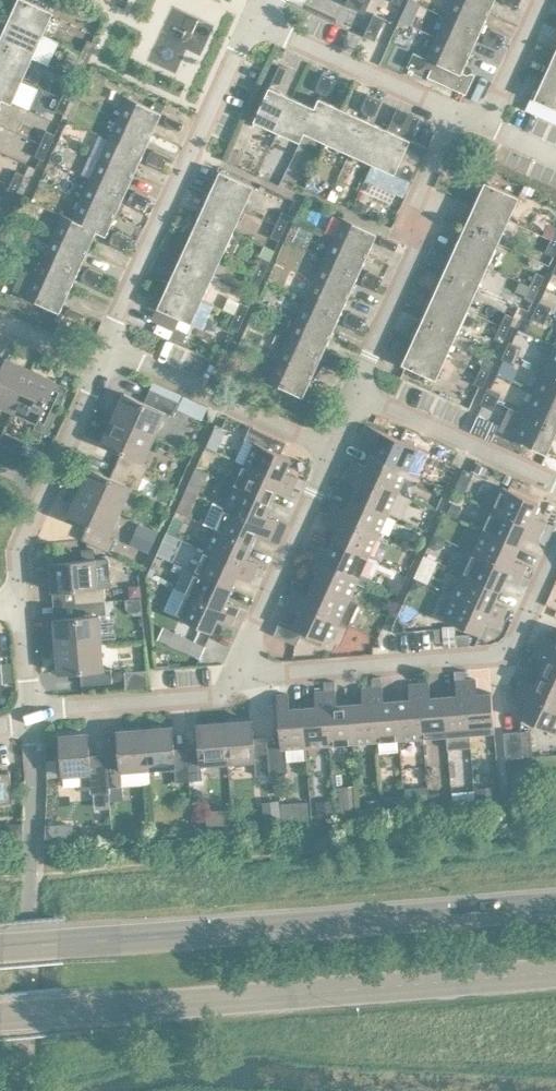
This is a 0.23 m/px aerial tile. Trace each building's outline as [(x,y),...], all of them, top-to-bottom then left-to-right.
[(9,18),(43,33),(54,10),(32,0),(17,0),(9,18)] [(347,4),(365,12),(370,0),(348,0),(347,4)] [(447,15),(481,31),(490,11),(466,0),(454,0),(447,15)] [(490,11),(495,0),(466,0),(490,11)] [(364,34),(376,39),(386,17),(374,12),(364,34)] [(447,15),(437,36),(472,51),(481,31),(447,15)] [(0,38),(0,41),(33,56),(43,33),(9,18),(0,38)] [(487,29),(486,33),(502,41),(506,34),(492,27),(487,29)] [(502,41),(486,33),(484,38),(485,42),(499,48),(502,41)] [(472,51),(437,36),(428,57),(435,60),(432,67),(428,75),(467,93),(476,73),(464,67),(472,51)] [(88,38),(82,51),(91,55),(97,42),(88,38)] [(23,79),(33,56),(0,41),(0,68),(23,79)] [(70,46),(65,58),(77,64),(82,51),(70,46)] [(91,55),(82,51),(77,64),(85,68),(91,55)] [(414,51),(408,65),(423,72),(426,65),(432,67),(435,60),(428,57),(414,51)] [(545,74),(555,79),(555,52),(555,51),(545,74)] [(272,80),(277,82),(281,81),(287,67),(280,64),(272,80)] [(3,97),(3,98),(12,102),(23,79),(0,68),(0,95),(3,97)] [(318,90),(322,92),(330,75),(322,72),(316,86),(318,90)] [(545,74),(534,98),(555,107),(555,79),(545,74)] [(330,75),(322,92),(326,94),(331,92),(337,78),(330,75)] [(67,84),(62,96),(70,100),(76,88),(67,84)] [(254,119),(277,130),(293,96),(270,85),(254,119)] [(363,111),(367,112),(375,96),(368,92),(362,106),(363,111)] [(70,100),(62,96),(56,109),(65,113),(70,100)] [(129,96),(119,117),(153,132),(163,111),(129,96)] [(301,140),(305,131),(304,131),(316,106),(315,106),(293,96),(277,130),(301,140)] [(304,131),(305,131),(327,141),(343,107),(319,96),(315,106),(316,106),(304,131)] [(375,96),(367,112),(372,114),(376,113),(382,99),(375,96)] [(327,141),(350,151),(365,117),(343,107),(327,141)] [(409,131),(413,133),(421,117),(413,113),(407,127),(409,131)] [(167,122),(181,129),(184,122),(167,114),(165,118),(167,122)] [(119,117),(110,137),(144,152),(153,132),(119,117)] [(350,151),(372,162),(388,128),(365,117),(350,151)] [(388,128),(372,162),(396,172),(411,138),(388,128)] [(47,129),(41,142),(50,146),(56,133),(47,129)] [(110,137),(101,157),(135,173),(144,152),(110,137)] [(50,146),(41,142),(35,154),(44,158),(50,146)] [(151,150),(149,154),(166,162),(169,155),(155,148),(151,150)] [(166,162),(149,154),(147,158),(148,163),(162,169),(166,162)] [(101,157),(91,177),(126,193),(135,173),(101,157)] [(220,169),(210,192),(244,208),(255,185),(220,169)] [(17,170),(11,182),(20,186),(25,174),(17,170)] [(91,177),(82,198),(116,213),(126,193),(91,177)] [(485,180),(475,203),(509,219),(520,196),(485,180)] [(20,186),(11,182),(5,195),(14,199),(20,186)] [(132,191),(130,195),(147,203),(150,195),(136,189),(132,191)] [(210,192),(199,215),(234,231),(244,208),(210,192)] [(147,203),(130,195),(128,199),(130,203),(144,210),(147,203)] [(82,198),(73,217),(73,218),(98,229),(97,230),(107,234),(116,213),(82,198)] [(360,199),(356,208),(366,213),(370,204),(360,199)] [(475,203),(464,226),(499,242),(509,219),(475,203)] [(282,210),(277,223),(285,227),(291,214),(282,210)] [(64,213),(54,234),(88,249),(97,230),(98,229),(73,218),(73,217),(64,213)] [(199,215),(189,237),(223,253),(234,231),(199,215)] [(344,216),(334,237),(368,253),(378,232),(344,216)] [(285,227),(277,223),(271,235),(280,239),(285,227)] [(464,226),(454,249),(488,264),(499,242),(464,226)] [(114,231),(112,235),(129,243),(132,236),(118,229),(114,231)] [(54,234),(45,254),(79,270),(88,249),(54,234)] [(129,243),(112,235),(110,239),(111,244),(125,250),(129,243)] [(382,243),(396,249),(399,242),(382,235),(380,239),(382,243)] [(189,237),(179,260),(213,276),(223,253),(189,237)] [(334,237),(325,257),(359,273),(368,253),(334,237)] [(551,238),(545,251),(554,255),(555,250),(555,240),(551,238)] [(265,245),(260,255),(262,255),(268,258),(270,259),(275,249),(265,245)] [(454,249),(444,271),(478,287),(488,264),(454,249)] [(45,254),(36,274),(70,290),(79,270),(45,254)] [(262,255),(256,268),(265,272),(270,259),(262,255)] [(325,257),(316,278),(350,293),(359,273),(325,257)] [(179,260),(168,283),(203,298),(213,276),(179,260)] [(86,268),(84,272),(100,280),(104,272),(90,266),(86,268)] [(265,272),(256,268),(250,280),(259,284),(265,272)] [(366,271),(364,275),(380,283),(384,276),(370,269),(366,271)] [(444,271),(434,294),(468,309),(478,287),(444,271)] [(536,271),(531,283),(539,287),(545,275),(536,271)] [(100,280),(84,272),(82,276),(83,280),(97,287),(100,280)] [(70,290),(36,274),(26,295),(60,311),(70,290)] [(380,283),(364,275),(362,279),(363,284),(377,290),(380,283)] [(316,278),(307,298),(341,314),(350,293),(316,278)] [(203,298),(168,283),(158,306),(192,322),(203,298)] [(539,287),(531,283),(525,296),(534,300),(539,287)] [(434,294),(423,317),(457,332),(468,309),(434,294)] [(307,298),(297,318),(332,334),(341,314),(307,298)] [(539,300),(536,308),(548,314),(552,305),(539,300)] [(241,301),(235,313),(244,317),(250,305),(241,301)] [(65,312),(82,320),(85,313),(71,306),(67,308),(65,312)] [(548,314),(536,308),(532,317),(544,323),(548,314)] [(347,312),(346,316),(362,323),(365,316),(352,310),(347,312)] [(506,312),(500,324),(509,328),(515,316),(506,312)] [(244,317),(235,313),(230,326),(238,330),(244,317)] [(362,323),(346,316),(344,320),(345,324),(359,330),(362,323)] [(423,317),(413,339),(447,355),(457,332),(423,317)] [(297,318),(288,338),(322,354),(332,334),(297,318)] [(509,328),(500,324),(495,337),(503,341),(509,328)] [(175,328),(171,336),(183,342),(188,331),(175,326),(175,328)] [(288,338),(279,359),(313,374),(322,354),(288,338)] [(447,355),(413,339),(402,363),(436,378),(447,355)] [(509,340),(506,349),(518,355),(522,346),(509,340)] [(545,367),(555,372),(555,344),(545,367)] [(518,355),(506,349),(502,357),(514,363),(518,355)] [(329,352),(327,356),(344,364),(347,357),(333,350),(329,352)] [(344,364),(327,356),(325,360),(327,365),(340,371),(344,364)] [(13,409),(31,368),(7,357),(0,372),(0,403),(13,409)] [(485,357),(480,370),(488,374),(494,361),(485,357)] [(313,374),(279,359),(269,380),(304,395),(313,374)] [(535,390),(555,400),(555,372),(545,367),(535,390)] [(31,368),(13,409),(37,420),(34,427),(47,433),(65,393),(53,387),(56,379),(31,368)] [(488,374),(480,370),(474,382),(483,386),(488,374)] [(488,386),(485,394),(497,400),(501,392),(488,386)] [(125,392),(113,416),(154,435),(165,411),(172,414),(178,401),(150,388),(144,401),(125,392)] [(524,413),(555,427),(555,400),(535,390),(524,413)] [(308,397),(325,405),(328,398),(314,391),(310,393),(308,397)] [(497,400),(485,394),(481,403),(493,409),(497,400)] [(479,413),(471,430),(486,437),(494,420),(479,413)] [(524,413),(514,436),(548,452),(555,434),(555,427),(524,413)] [(122,450),(116,463),(144,476),(150,462),(143,459),(154,435),(113,416),(102,441),(122,450)] [(378,441),(372,453),(408,469),(418,446),(369,424),(364,435),(378,441)] [(23,452),(28,441),(4,429),(0,437),(0,442),(23,452)] [(210,436),(207,444),(217,449),(220,441),(210,436)] [(256,440),(245,463),(294,485),(298,476),(285,470),(291,457),(256,440)] [(354,459),(349,468),(398,490),(408,469),(372,453),(367,464),(354,459)] [(478,462),(475,469),(485,473),(488,467),(478,462)] [(91,467),(79,491),(120,510),(131,485),(138,489),(144,476),(116,463),(110,476),(91,467)] [(245,463),(235,484),(271,501),(277,489),(290,495),(294,485),(245,463)] [(358,484),(353,495),(388,512),(398,490),(349,468),(345,478),(358,484)] [(507,473),(504,480),(509,482),(512,475),(507,473)] [(235,484),(226,506),(275,528),(279,519),(266,513),(271,501),(235,484)] [(504,485),(494,508),(542,530),(547,521),(534,515),(540,502),(504,485)] [(120,510),(79,491),(68,516),(88,525),(82,538),(110,551),(116,537),(109,534),(120,510)] [(334,501),(330,511),(378,533),(388,512),(353,495),(347,507),(334,501)] [(452,499),(447,511),(457,516),(463,504),(452,499)] [(204,522),(216,527),(252,544),(257,532),(270,538),(275,528),(226,506),(214,500),(204,522)] [(494,508),(484,529),(520,546),(525,534),(538,540),(542,530),(494,508)] [(338,526),(333,538),(369,555),(378,533),(330,511),(325,520),(338,526)] [(547,521),(542,530),(551,534),(555,524),(547,521)] [(146,526),(137,545),(149,550),(158,531),(146,526)] [(216,527),(206,549),(255,571),(259,562),(246,556),(252,544),(216,527)] [(476,545),(474,551),(523,573),(527,563),(514,557),(520,546),(484,529),(476,545)] [(542,530),(538,540),(546,543),(551,534),(542,530)] [(315,544),(310,554),(359,576),(369,555),(333,538),(328,550),(315,544)] [(206,549),(196,570),(232,587),(237,575),(251,581),(255,571),(206,549)] [(474,551),(464,572),(500,589),(505,577),(518,583),(523,573),(474,551)] [(295,587),(291,597),(339,619),(339,620),(349,624),(360,601),(350,596),(359,576),(310,554),(306,563),(319,569),(313,581),(308,593),(295,587)] [(74,587),(75,601),(106,599),(105,585),(97,585),(95,558),(50,561),(53,589),(74,587)] [(196,570),(187,592),(235,614),(240,605),(227,599),(232,587),(196,570)] [(464,572),(454,594),(503,616),(508,606),(494,600),(500,589),(464,572)] [(523,573),(518,583),(524,585),(528,584),(531,577),(523,573)] [(415,577),(410,589),(417,592),(425,589),(428,582),(415,577)] [(395,579),(390,589),(399,592),(403,582),(395,579)] [(141,584),(129,584),(129,596),(141,595),(141,584)] [(235,614),(187,592),(176,614),(212,631),(218,618),(231,624),(235,614)] [(282,593),(278,602),(286,606),(291,597),(282,593)] [(503,616),(454,594),(444,616),(480,633),(486,619),(499,625),(503,616)] [(339,620),(339,619),(291,597),(286,606),(299,612),(293,625),(280,619),(274,634),(295,644),(301,629),(329,642),(339,620)] [(55,617),(57,644),(102,641),(99,614),(107,613),(106,599),(75,601),(77,615),(55,617)] [(443,627),(435,627),(436,640),(444,640),(443,627)] [(470,632),(458,633),(459,644),(471,643),(470,632)] [(538,644),(555,652),(555,639),(555,640),(542,634),(538,644)] [(102,641),(57,644),(59,671),(81,670),(82,684),(112,681),(111,667),(104,667),(102,641)] [(541,671),(555,678),(555,652),(538,644),(534,654),(547,659),(541,671)] [(13,661),(2,662),(3,681),(14,681),(13,661)] [(465,669),(455,670),(456,679),(466,679),(465,669)] [(518,687),(555,704),(555,678),(541,671),(536,683),(523,677),(518,687)] [(382,676),(372,677),(372,686),(383,685),(382,676)] [(477,678),(466,679),(470,732),(495,730),(492,691),(478,692),(477,678)] [(444,695),(447,734),(448,747),(471,745),(470,732),(466,679),(456,679),(457,694),(444,695)] [(335,680),(325,680),(325,690),(336,689),(335,680)] [(423,736),(447,734),(444,695),(431,696),(430,681),(419,682),(423,736)] [(400,738),(423,736),(419,682),(409,683),(410,697),(397,698),(400,738)] [(376,740),(400,738),(397,698),(384,699),(383,685),(372,686),(376,740)] [(353,741),(376,740),(372,686),(362,687),(363,701),(350,702),(353,741)] [(518,687),(514,696),(527,702),(521,715),(555,731),(555,704),(518,687)] [(330,743),(353,741),(350,702),(337,703),(336,689),(325,690),(330,743)] [(306,745),(330,743),(325,690),(315,690),(316,705),(303,706),(306,745)] [(286,747),(306,745),(303,706),(290,707),(289,692),(277,693),(278,702),(281,745),(281,747),(286,747)] [(253,719),(226,721),(229,760),(255,758),(257,774),(270,773),(270,772),(268,746),(255,747),(253,719)] [(200,751),(188,752),(190,779),(203,778),(202,762),(229,760),(226,721),(198,723),(200,751)] [(173,725),(145,727),(148,767),(175,764),(176,780),(190,779),(188,752),(175,753),(173,725)] [(120,757),(107,758),(110,785),(123,784),(122,769),(148,767),(145,727),(118,730),(120,757)] [(530,728),(521,729),(524,755),(533,755),(530,728)] [(504,731),(506,757),(524,755),(521,729),(504,731)] [(110,785),(107,758),(90,760),(88,732),(60,734),(63,773),(81,772),(82,788),(91,787),(92,792),(110,791),(110,785)] [(277,745),(268,746),(270,772),(279,771),(277,745)] [(281,745),(277,745),(279,771),(288,765),(287,759),(286,747),(281,747),(281,745)] [(13,801),(10,771),(0,772),(0,802),(13,801)] [(428,785),(405,786),(406,805),(429,804),(428,785)] [(499,785),(476,787),(477,805),(500,804),(499,785)] [(440,803),(439,791),(428,792),(429,804),(440,803)] [(398,794),(383,794),(383,814),(398,814),(398,794)] [(379,798),(365,799),(365,815),(380,815),(379,798)] [(354,799),(339,800),(340,816),(355,815),(354,799)] [(292,801),(281,802),(282,819),(293,818),(292,801)] [(333,801),(318,802),(318,816),(334,815),(333,801)] [(280,804),(263,805),(264,820),(281,819),(280,804)] [(230,806),(206,808),(208,825),(232,823),(230,806)] [(57,823),(45,823),(46,838),(57,838),(57,823)]
